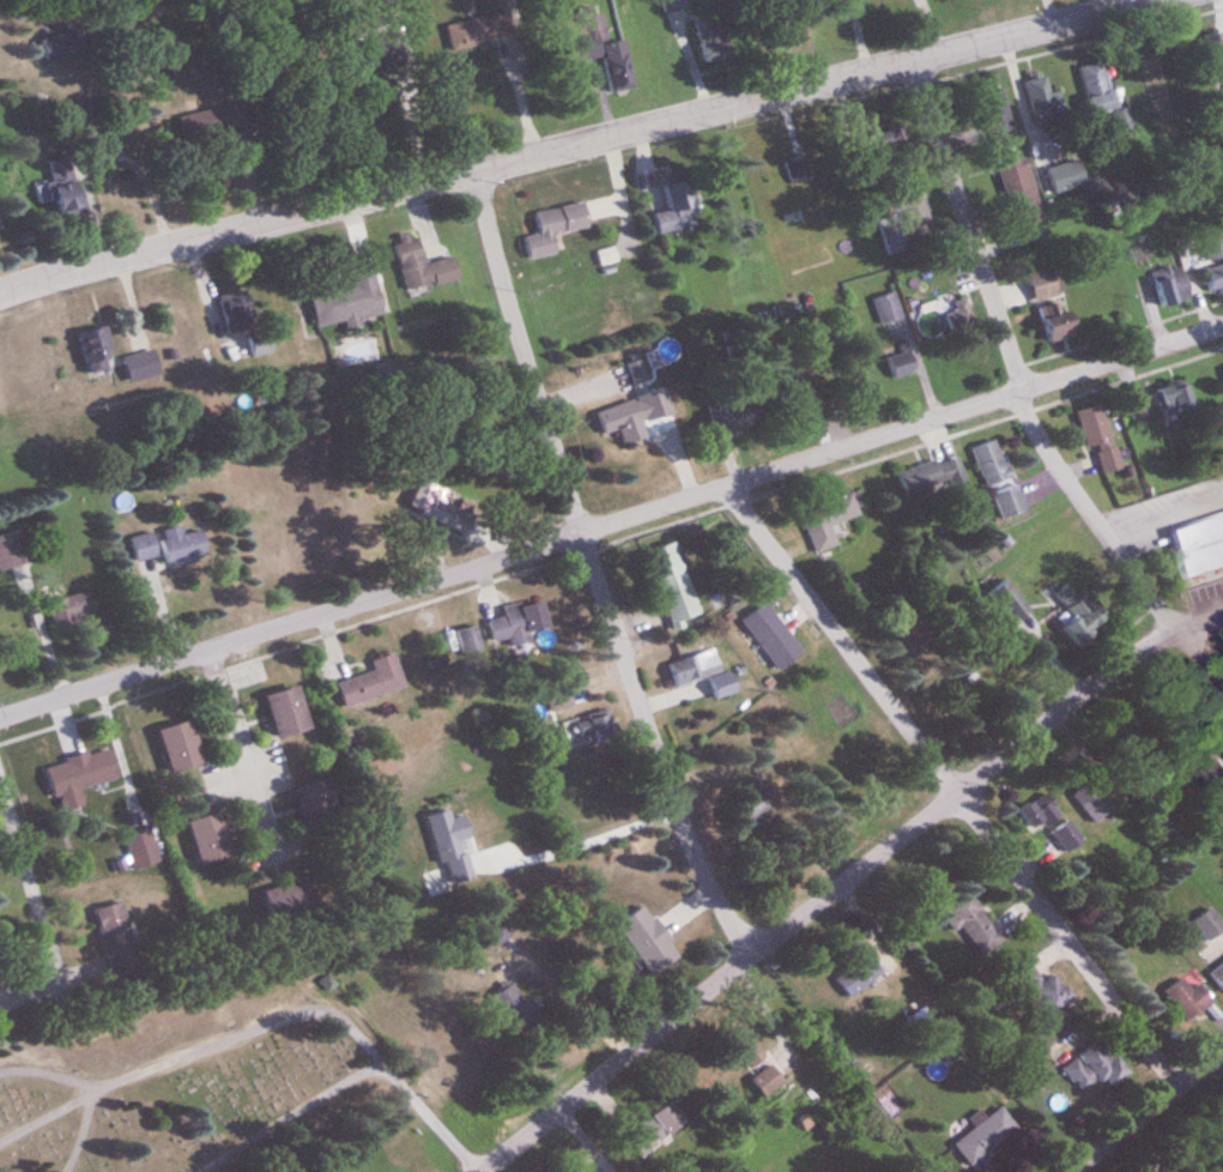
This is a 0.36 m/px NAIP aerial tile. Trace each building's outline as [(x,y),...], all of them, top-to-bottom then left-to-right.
[(379,15),(401,9),(399,0),(375,0),(379,15)] [(627,39),(610,42),(605,8),(567,15),(575,62),(604,57),(610,93),(635,88),(627,39)] [(509,13),(447,25),(452,52),(514,40),(509,13)] [(703,68),(737,68),(737,26),(703,26),(703,68)] [(41,44),(49,65),(90,49),(82,28),(41,44)] [(1117,110),(1106,62),(1080,68),(1092,116),(1117,110)] [(1053,94),(1045,76),(1023,85),(1037,120),(1066,108),(1059,92),(1053,94)] [(979,136),(1013,127),(1003,89),(968,98),(979,136)] [(181,116),(185,143),(239,134),(235,108),(181,116)] [(1119,131),(1134,129),(1130,110),(1115,112),(1119,131)] [(903,147),(901,124),(870,127),(872,151),(903,147)] [(784,159),(791,185),(814,180),(807,153),(784,159)] [(49,163),(54,184),(39,188),(43,203),(56,200),(61,219),(85,214),(72,158),(49,163)] [(1014,230),(1044,223),(1029,158),(999,165),(1014,230)] [(1046,169),(1053,195),(1088,186),(1081,160),(1046,169)] [(703,227),(695,181),(665,187),(669,212),(655,214),(659,236),(703,227)] [(936,230),(923,189),(873,205),(889,256),(912,249),(909,239),(936,230)] [(526,238),(529,260),(558,255),(555,234),(591,229),(590,220),(619,215),(617,199),(536,211),(540,236),(526,238)] [(460,281),(455,257),(425,265),(417,233),(395,239),(408,294),(460,281)] [(1205,234),(1205,259),(1222,259),(1222,234),(1205,234)] [(601,267),(619,263),(616,249),(598,252),(601,267)] [(1028,272),(1036,306),(1039,306),(1048,342),(1075,336),(1058,265),(1028,272)] [(1151,275),(1163,308),(1192,298),(1181,265),(1151,275)] [(1222,289),(1222,265),(1207,267),(1209,290),(1222,289)] [(377,267),(351,271),(353,285),(318,290),(323,328),(384,318),(377,267)] [(258,329),(249,291),(220,298),(228,335),(258,329)] [(906,321),(895,292),(873,300),(884,329),(906,321)] [(960,302),(941,315),(956,338),(976,324),(960,302)] [(88,331),(83,372),(108,375),(112,333),(88,331)] [(897,381),(919,368),(907,349),(885,362),(897,381)] [(160,378),(155,352),(124,358),(129,384),(160,378)] [(1158,391),(1165,420),(1196,412),(1189,383),(1158,391)] [(753,390),(708,405),(720,440),(765,425),(753,390)] [(643,422),(673,414),(667,391),(597,409),(603,435),(620,430),(624,445),(648,438),(643,422)] [(1086,449),(1097,447),(1103,475),(1120,471),(1105,405),(1077,412),(1086,449)] [(1012,478),(996,440),(972,450),(988,488),(1012,478)] [(898,476),(906,498),(960,478),(952,456),(898,476)] [(450,493),(432,485),(420,511),(457,529),(465,513),(445,504),(450,493)] [(1028,511),(1017,485),(993,495),(1004,521),(1028,511)] [(865,516),(858,493),(802,510),(815,554),(839,546),(833,525),(865,516)] [(1222,569),(1222,516),(1175,528),(1187,578),(1222,569)] [(185,535),(183,526),(159,531),(166,564),(208,555),(203,531),(185,535)] [(31,565),(22,531),(0,537),(0,573),(31,565)] [(159,555),(152,532),(130,539),(137,562),(159,555)] [(677,542),(646,552),(669,624),(700,614),(677,542)] [(1031,610),(1007,579),(988,594),(1013,625),(1031,610)] [(1107,622),(1072,581),(1055,596),(1075,620),(1063,630),(1078,647),(1107,622)] [(49,606),(59,629),(93,614),(83,591),(49,606)] [(489,620),(494,642),(510,638),(512,648),(532,643),(530,632),(550,628),(544,599),(503,608),(505,616),(489,620)] [(779,671),(804,653),(767,602),(742,620),(779,671)] [(463,653),(482,648),(477,626),(457,631),(463,653)] [(738,693),(732,671),(722,674),(715,651),(669,663),(675,687),(709,677),(715,699),(738,693)] [(372,660),(375,673),(338,683),(344,707),(406,690),(396,654),(372,660)] [(265,696),(278,740),(312,730),(299,686),(265,696)] [(612,745),(612,715),(580,715),(580,745),(612,745)] [(204,764),(191,721),(158,731),(171,774),(204,764)] [(118,779),(109,748),(47,765),(60,814),(86,807),(81,789),(118,779)] [(1206,767),(1206,794),(1222,794),(1222,767),(1206,767)] [(294,789),(304,821),(338,810),(328,779),(294,789)] [(1094,824),(1113,812),(1092,780),(1073,792),(1094,824)] [(740,823),(770,811),(759,786),(729,798),(740,823)] [(1018,808),(1027,831),(1057,820),(1049,797),(1018,808)] [(202,867),(235,857),(222,812),(189,822),(202,867)] [(1070,855),(1085,840),(1066,821),(1051,836),(1070,855)] [(133,870),(160,864),(152,829),(125,836),(133,870)] [(443,874),(428,881),(434,894),(449,886),(443,874)] [(310,881),(264,890),(271,923),(316,914),(310,881)] [(962,929),(985,957),(1005,941),(968,893),(947,910),(953,917),(947,922),(956,934),(962,929)] [(125,903),(95,909),(112,980),(141,973),(125,903)] [(651,977),(680,958),(647,906),(617,925),(651,977)] [(1208,942),(1222,930),(1222,922),(1212,908),(1193,922),(1208,942)] [(511,936),(501,922),(487,931),(497,946),(511,936)] [(835,979),(850,999),(884,972),(869,953),(835,979)] [(1045,983),(1029,964),(1013,977),(1047,1019),(1073,997),(1055,976),(1045,983)] [(1222,990),(1222,964),(1210,975),(1222,990)] [(1165,993),(1188,1022),(1215,1001),(1201,983),(1192,990),(1184,978),(1165,993)] [(493,996),(512,1031),(538,1018),(519,982),(493,996)] [(1063,1071),(1082,1093),(1100,1078),(1110,1089),(1131,1071),(1102,1038),(1063,1071)] [(785,1085),(772,1065),(751,1078),(764,1098),(785,1085)] [(640,1159),(687,1122),(671,1102),(624,1139),(640,1159)] [(954,1145),(972,1167),(1019,1129),(1001,1107),(954,1145)]
